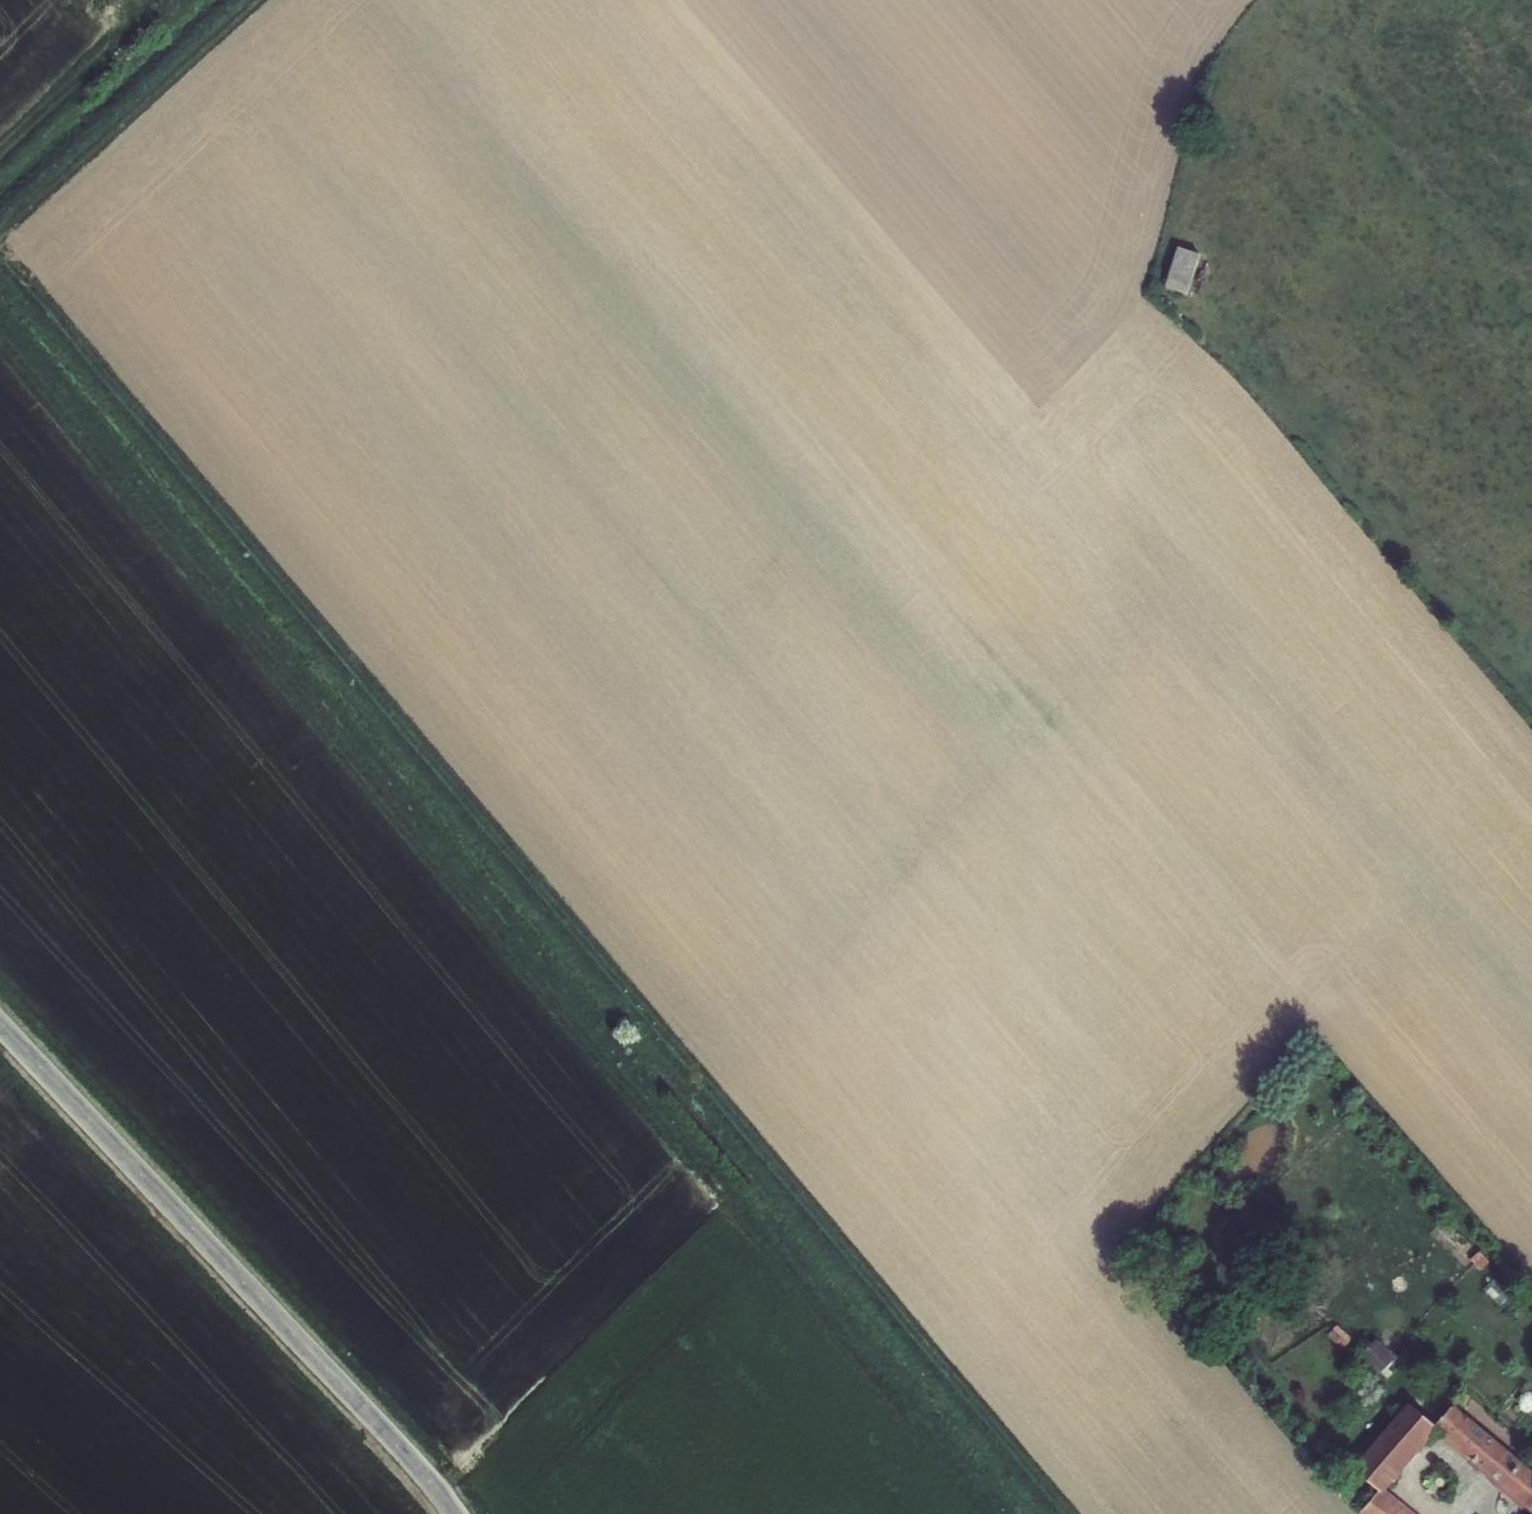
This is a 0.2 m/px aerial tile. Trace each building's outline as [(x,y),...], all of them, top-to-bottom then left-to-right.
[(1178,244),(1163,284),(1186,293),(1201,253),(1178,244)] [(1403,1509),(1380,1491),(1433,1432),(1504,1490),(1509,1484),(1521,1466),(1493,1442),(1471,1422),(1450,1405),(1434,1425),(1411,1407),(1355,1471),(1379,1490),(1359,1513),(1361,1513),(1399,1513),(1403,1509)] [(1526,1499),(1531,1492),(1531,1476),(1521,1466),(1509,1484),(1526,1499)] [(1526,1499),(1513,1513),(1531,1513),(1531,1505),(1526,1499)]
